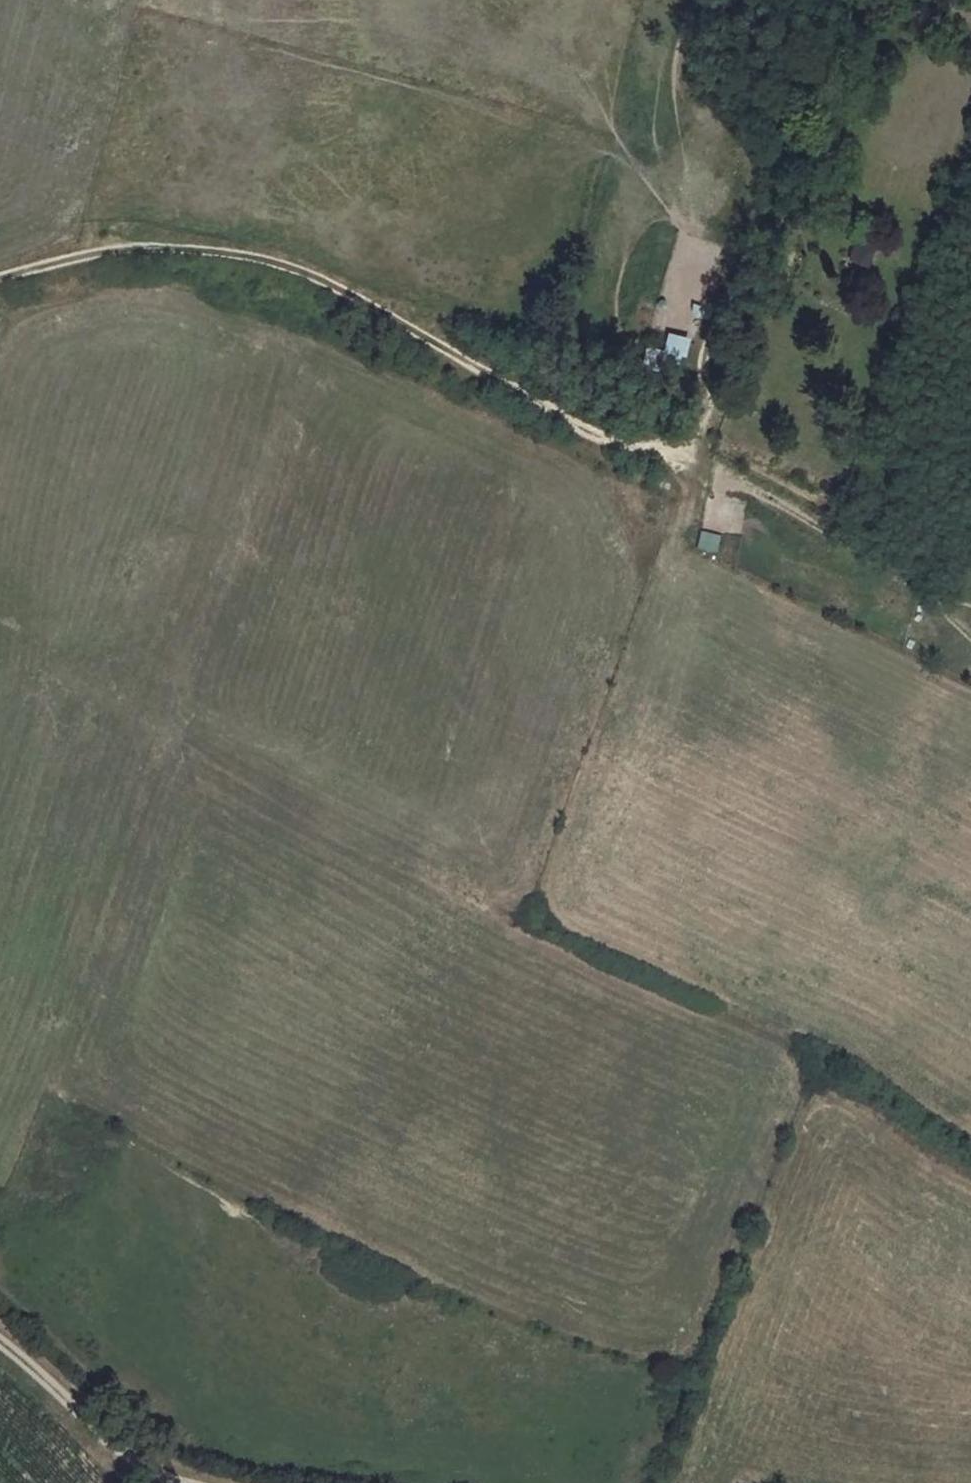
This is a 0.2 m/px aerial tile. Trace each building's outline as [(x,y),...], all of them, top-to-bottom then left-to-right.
[(857,238),(849,259),(869,267),(877,246),(857,238)] [(687,356),(688,334),(666,334),(666,356),(687,356)] [(646,349),(643,367),(678,371),(680,354),(646,349)] [(697,550),(717,553),(720,536),(700,533),(697,550)]
